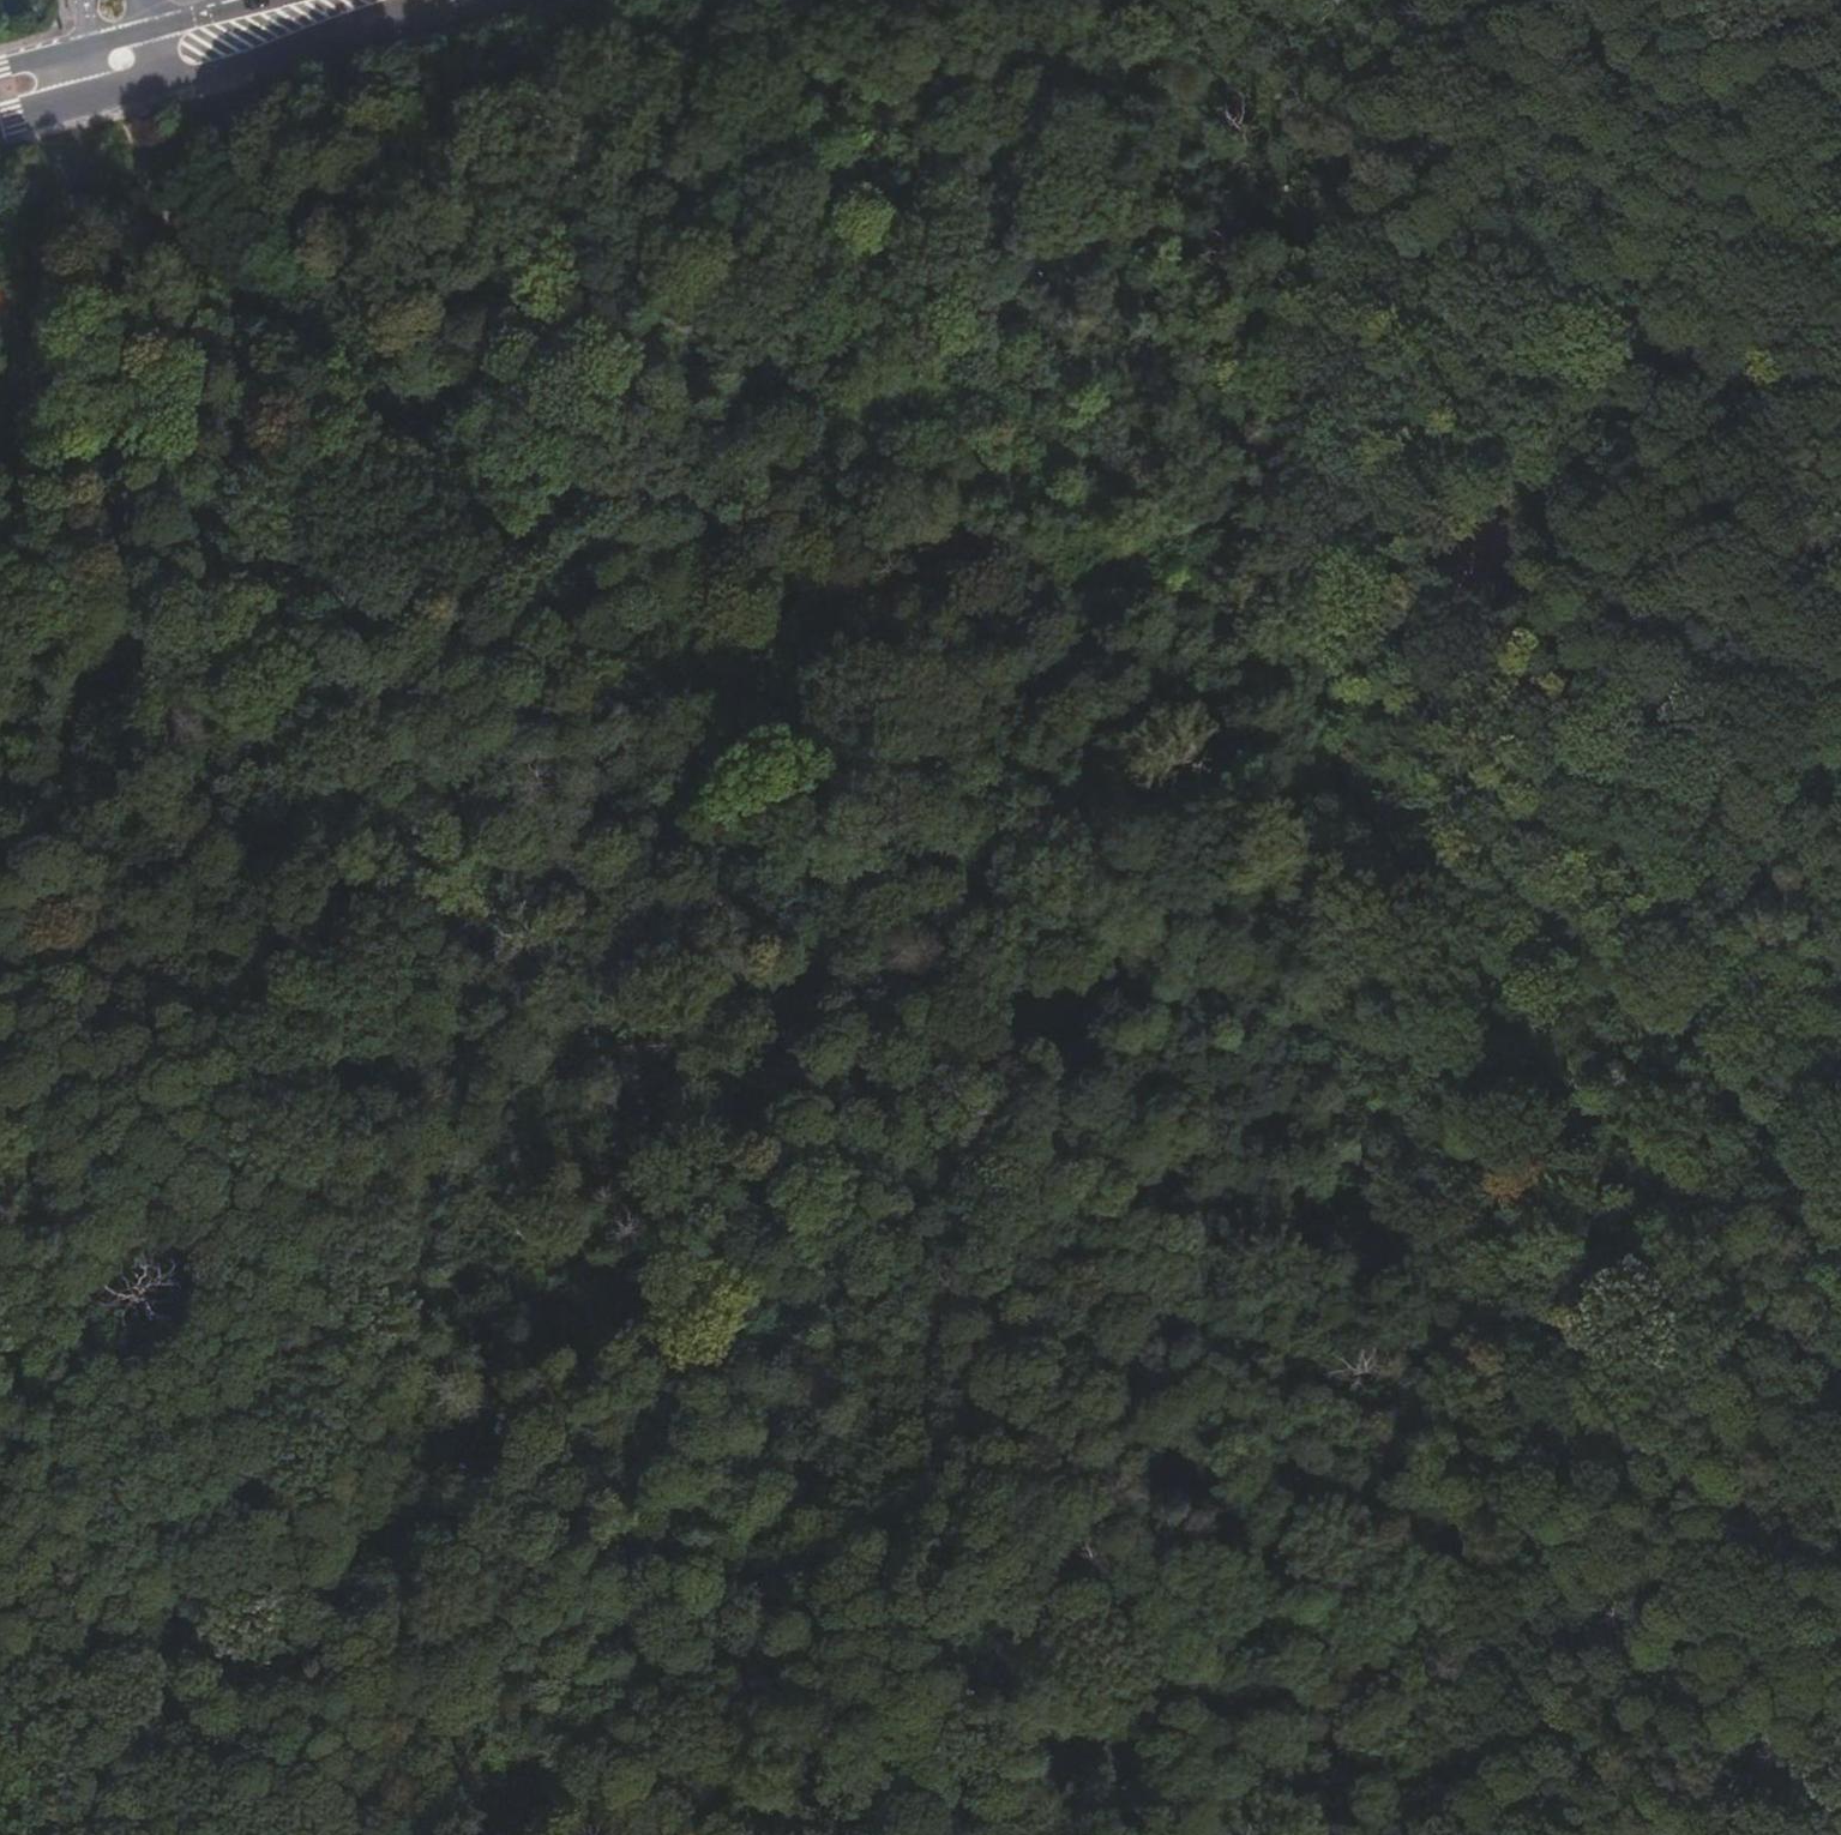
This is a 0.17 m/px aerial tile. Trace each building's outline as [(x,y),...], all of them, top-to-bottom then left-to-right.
[(1,319),(14,298),(0,289),(0,318),(1,319)]
